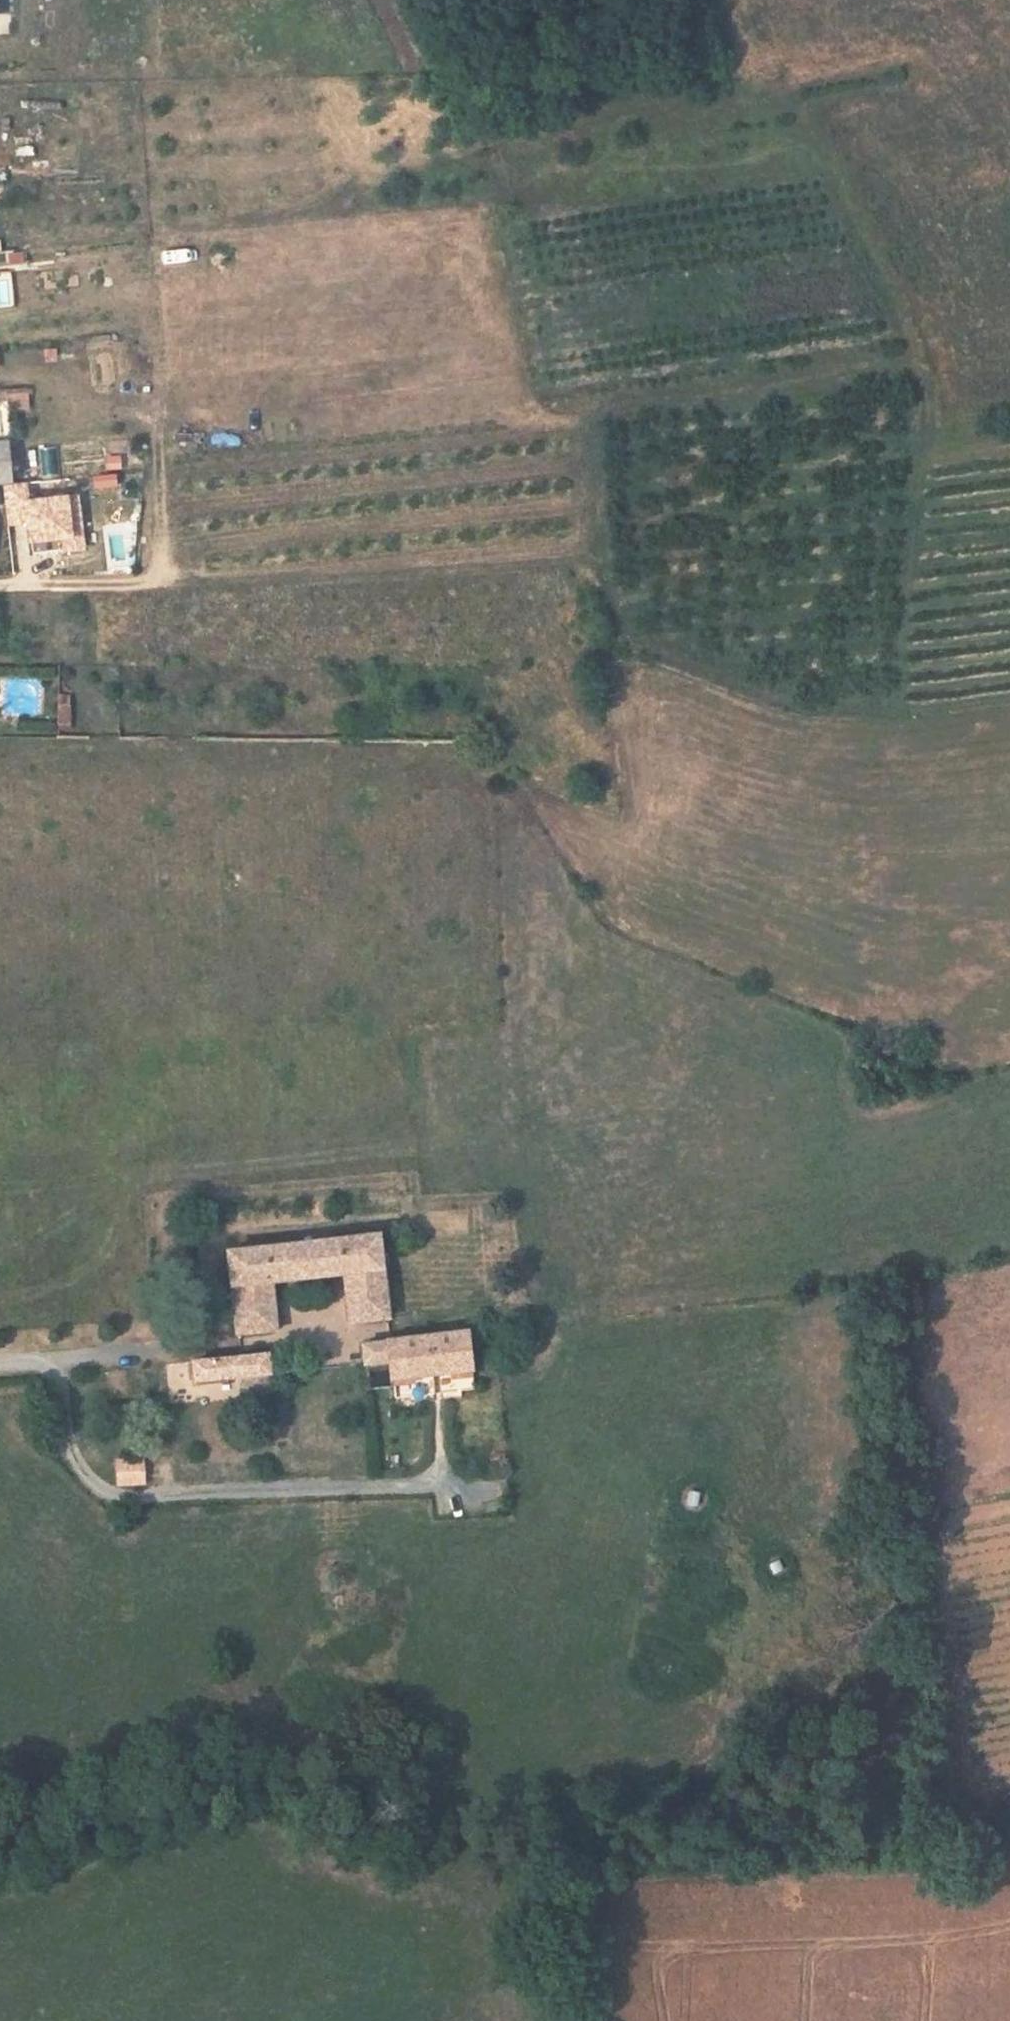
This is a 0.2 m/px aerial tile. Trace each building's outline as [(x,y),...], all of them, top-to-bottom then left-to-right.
[(16,308),(11,270),(0,271),(0,310),(16,308)] [(0,392),(0,405),(29,409),(31,391),(1,387),(0,392)] [(238,431),(211,434),(213,449),(240,445),(238,431)] [(12,471),(9,440),(0,440),(0,472),(12,471)] [(59,476),(59,448),(40,447),(39,475),(59,476)] [(123,469),(123,455),(105,455),(105,469),(123,469)] [(12,471),(0,472),(0,485),(13,484),(12,471)] [(75,480),(59,481),(61,549),(77,549),(75,480)] [(29,551),(61,549),(59,481),(25,483),(29,551)] [(57,694),(58,729),(72,728),(70,693),(57,694)] [(402,1319),(397,1274),(393,1231),(380,1233),(246,1248),(251,1333),(298,1329),(295,1282),(362,1275),(366,1321),(402,1319)] [(397,1274),(402,1319),(424,1317),(420,1272),(397,1274)] [(408,1363),(410,1381),(412,1401),(485,1395),(482,1375),(479,1336),(404,1342),(385,1342),(387,1365),(408,1363)] [(253,1357),(207,1362),(209,1383),(258,1378),(260,1395),(282,1392),(280,1376),(283,1376),(281,1354),(253,1357)] [(133,1486),(162,1484),(160,1459),(131,1461),(133,1486)]
